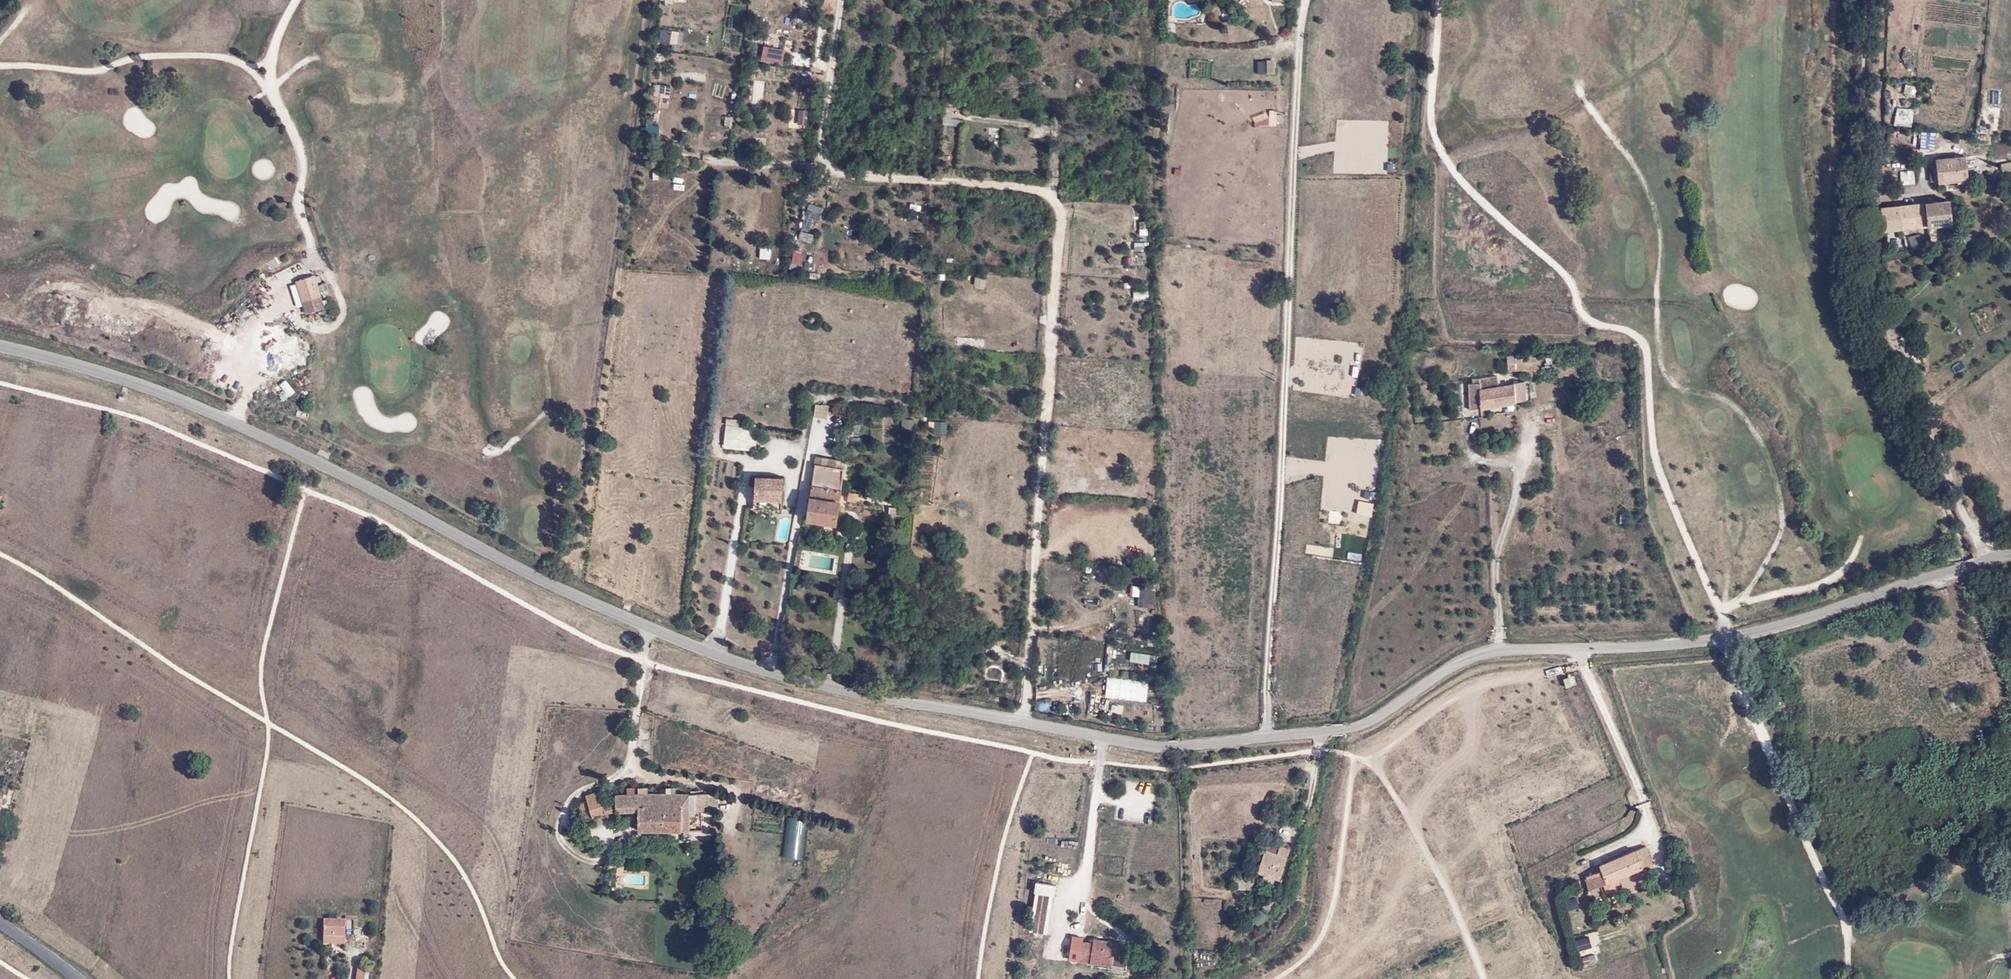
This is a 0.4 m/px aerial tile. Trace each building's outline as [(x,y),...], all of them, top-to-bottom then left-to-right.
[(769,48),(767,59),(777,61),(779,50),(769,48)] [(679,70),(679,77),(694,78),(694,71),(679,70)] [(654,96),(670,95),(670,82),(654,83),(654,96)] [(1895,109),(1894,126),(1912,127),(1912,109),(1895,109)] [(962,127),(963,120),(950,118),(949,125),(962,127)] [(1936,131),(1922,130),(1919,151),(1936,146),(1936,131)] [(1965,151),(1937,154),(1940,179),(1968,176),(1965,151)] [(2010,175),(2010,162),(1999,165),(2002,177),(2010,175)] [(1903,173),(1902,184),(1914,184),(1914,173),(1903,173)] [(1950,193),(1880,203),(1884,228),(1953,219),(1950,193)] [(813,215),(820,217),(823,204),(807,200),(800,227),(810,229),(813,215)] [(1143,250),(1144,241),(1134,241),(1134,249),(1143,250)] [(759,245),(760,258),(771,257),(770,243),(759,245)] [(792,261),(802,261),(802,250),(792,250),(792,261)] [(985,288),(986,275),(975,274),(974,287),(985,288)] [(294,281),(295,284),(302,306),(305,314),(325,308),(315,275),(294,281)] [(287,287),(293,309),(302,306),(295,284),(287,287)] [(1148,297),(1148,289),(1133,289),(1133,298),(1148,297)] [(1946,346),(1956,339),(1951,332),(1941,340),(1946,346)] [(1541,372),(1543,355),(1506,352),(1509,370),(1541,372)] [(1515,399),(1528,397),(1523,379),(1511,380),(1511,383),(1498,385),(1497,375),(1480,376),(1479,380),(1468,382),(1472,409),(1515,401),(1515,399)] [(287,379),(272,388),(280,401),(295,391),(287,379)] [(830,405),(816,403),(814,416),(828,418),(830,405)] [(914,430),(915,417),(902,417),(901,429),(914,430)] [(935,430),(946,431),(946,422),(935,422),(935,430)] [(755,452),(758,429),(727,426),(725,449),(755,452)] [(846,462),(814,457),(804,516),(836,521),(846,462)] [(782,477),(757,477),(755,507),(780,507),(782,477)] [(1359,498),(1356,512),(1372,515),(1375,500),(1359,498)] [(902,509),(890,508),(889,518),(901,520),(902,509)] [(1134,581),(1139,581),(1139,605),(1155,605),(1155,574),(1134,574),(1134,581)] [(1603,662),(1595,661),(1594,669),(1603,670),(1603,662)] [(1575,672),(1564,674),(1566,683),(1577,681),(1575,672)] [(613,782),(587,792),(594,816),(617,812),(617,791),(613,782)] [(697,791),(617,791),(617,812),(638,812),(638,829),(702,829),(702,810),(697,811),(697,791)] [(759,823),(775,823),(775,812),(760,811),(759,823)] [(779,835),(792,836),(793,818),(781,817),(779,835)] [(1291,847),(1267,840),(1257,871),(1281,878),(1291,847)] [(1647,859),(1642,844),(1599,859),(1599,868),(1584,873),(1588,885),(1601,881),(1605,891),(1615,887),(1610,872),(1647,859)] [(1254,877),(1237,878),(1236,889),(1253,889),(1254,877)] [(1049,931),(1055,880),(1036,878),(1034,901),(1037,901),(1034,929),(1049,931)] [(1577,895),(1562,900),(1568,907),(1580,903),(1577,895)] [(1258,925),(1269,915),(1263,908),(1251,918),(1258,925)] [(345,946),(346,920),(345,920),(323,920),(323,945),(345,946)] [(1091,940),(1083,939),(1080,958),(1112,963),(1116,938),(1092,934),(1091,940)] [(1588,934),(1574,937),(1576,947),(1591,945),(1588,934)] [(1596,954),(1583,957),(1584,964),(1597,961),(1596,954)] [(358,969),(356,978),(369,978),(370,971),(358,969)]
